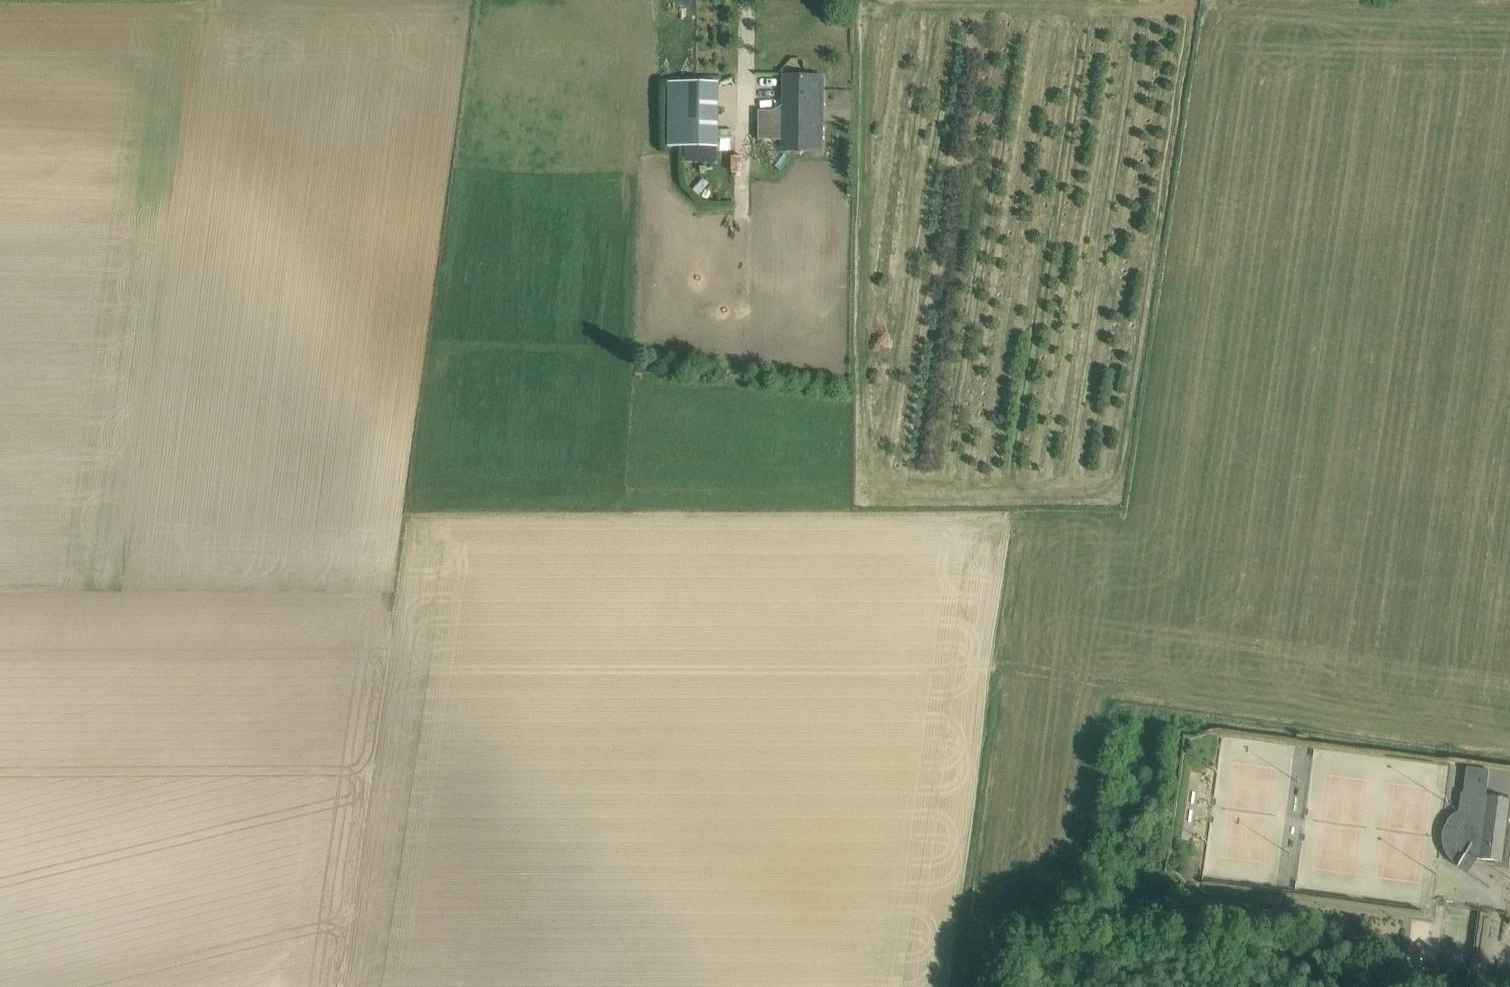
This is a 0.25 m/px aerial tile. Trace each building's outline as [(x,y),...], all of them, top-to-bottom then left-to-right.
[(786,76),(785,149),(824,150),(825,76),(786,76)] [(717,129),(718,103),(718,83),(670,82),(669,145),(717,146),(717,139),(735,138),(734,129),(717,129)] [(1487,795),(1490,769),(1467,766),(1464,793),(1462,793),(1460,811),(1456,813),(1452,817),(1448,821),(1446,826),(1444,830),(1444,835),(1443,841),(1444,847),(1446,852),(1450,858),(1455,863),(1470,873),(1479,859),(1505,862),(1509,820),(1509,798),(1487,795)]
